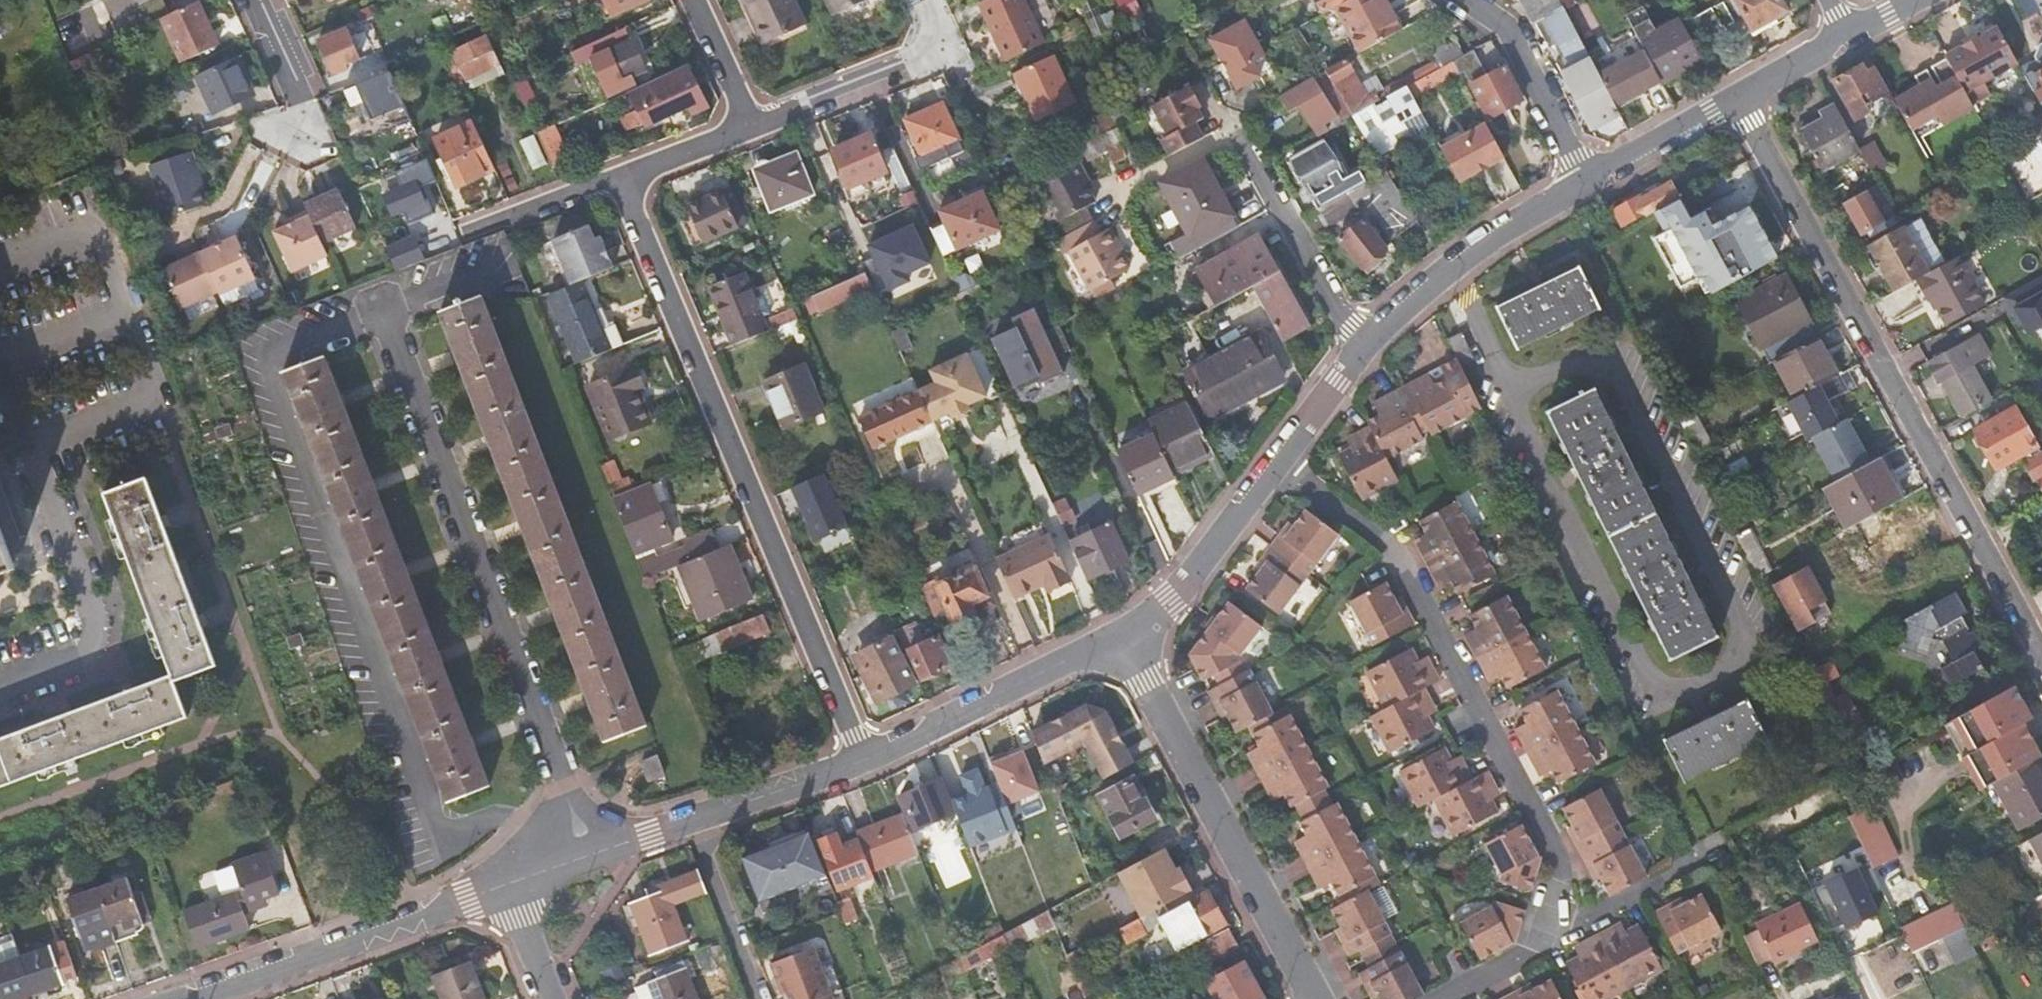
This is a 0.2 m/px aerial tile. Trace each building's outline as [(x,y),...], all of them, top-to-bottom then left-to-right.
[(613,7),(608,10),(611,17),(649,0),(609,0),(613,7)] [(747,13),(749,12),(764,45),(805,26),(792,0),(741,0),(747,13)] [(840,30),(881,11),(876,0),(826,0),(840,30)] [(977,3),(1004,62),(1044,43),(1024,0),(983,0),(977,3)] [(1323,11),(1342,0),(1317,0),(1323,11)] [(1335,6),(1360,52),(1401,29),(1394,15),(1386,0),(1346,0),(1335,6)] [(1559,0),(1520,0),(1533,23),(1547,15),(1563,6),(1559,0)] [(1563,6),(1564,9),(1578,2),(1577,0),(1559,0),(1563,6)] [(1754,35),(1768,26),(1766,22),(1787,11),(1781,0),(1734,0),(1754,35)] [(2028,17),(2040,11),(2041,14),(2041,0),(2018,0),(2028,17)] [(208,19),(199,1),(162,19),(182,62),(218,46),(206,20),(208,19)] [(1590,58),(1564,9),(1563,6),(1547,15),(1562,43),(1550,49),(1562,74),(1590,58)] [(749,12),(747,13),(743,15),(760,52),(807,30),(805,26),(764,45),(749,12)] [(1398,13),(1394,15),(1401,29),(1406,27),(1398,13)] [(1209,39),(1224,66),(1260,47),(1245,19),(1209,39)] [(1643,49),(1660,79),(1661,82),(1700,61),(1677,20),(1650,35),(1653,40),(1642,46),(1643,49)] [(2017,64),(1996,26),(1943,54),(1945,58),(1931,66),(1941,85),(1936,88),(1926,69),(1914,75),(1917,81),(1905,86),(1907,91),(1894,99),(1916,140),(1972,109),(1971,104),(1989,94),(1983,81),(2017,64)] [(593,44),(571,53),(577,66),(591,60),(609,97),(637,84),(634,78),(647,71),(627,28),(593,44)] [(348,29),(318,40),(332,75),(348,69),(346,64),(360,59),(348,29)] [(486,36),(443,56),(450,72),(459,68),(466,82),(500,66),(486,36)] [(1260,47),(1224,66),(1236,88),(1259,76),(1252,63),(1265,56),(1260,47)] [(1599,74),(1614,103),(1660,79),(1643,49),(1599,74)] [(1148,51),(1140,55),(1145,64),(1153,60),(1148,51)] [(248,52),(212,68),(228,105),(234,102),(241,115),(266,105),(259,91),(264,89),(248,52)] [(71,61),(88,102),(93,100),(91,95),(92,94),(80,66),(90,61),(87,54),(71,61)] [(1053,57),(1010,76),(1017,91),(1022,89),(1037,120),(1075,103),(1053,57)] [(1614,103),(1599,74),(1590,58),(1562,74),(1591,126),(1619,112),(1614,103)] [(1341,62),(1325,73),(1352,116),(1380,101),(1374,92),(1360,99),(1348,81),(1354,78),(1344,60),(1341,62)] [(1459,71),(1454,61),(1407,86),(1413,97),(1459,71)] [(670,73),(632,90),(643,124),(688,108),(691,116),(710,107),(689,64),(670,73)] [(1521,101),(1503,64),(1473,83),(1475,86),(1472,87),(1489,118),(1521,101)] [(1868,71),(1864,64),(1834,81),(1856,120),(1870,112),(1866,105),(1889,92),(1875,68),(1868,71)] [(2020,69),(2039,104),(2041,102),(2041,71),(2035,75),(2030,64),(2020,69)] [(393,68),(355,81),(367,118),(405,106),(393,68)] [(1288,112),(1302,105),(1309,101),(1324,125),(1338,116),(1326,96),(1335,91),(1324,73),(1280,97),(1288,112)] [(1195,106),(1199,104),(1188,85),(1162,99),(1158,101),(1152,104),(1168,134),(1161,138),(1169,154),(1202,136),(1193,121),(1201,117),(1195,106)] [(1413,97),(1407,86),(1388,96),(1391,101),(1373,111),(1383,129),(1400,119),(1403,123),(1422,113),(1413,97)] [(1152,104),(1158,101),(1152,88),(1132,99),(1139,111),(1152,104)] [(1309,101),(1302,105),(1318,129),(1324,125),(1309,101)] [(905,120),(921,155),(922,156),(922,158),(916,161),(920,170),(963,150),(958,140),(942,103),(905,120)] [(1858,148),(1835,105),(1820,113),(1823,119),(1801,132),(1821,168),(1858,148)] [(1117,123),(1121,121),(1115,109),(1092,121),(1098,133),(1116,124),(1117,123)] [(1098,133),(1092,121),(1081,127),(1087,139),(1098,133)] [(1504,157),(1485,121),(1461,134),(1458,128),(1436,140),(1458,181),(1504,157)] [(2021,133),(2026,144),(2039,136),(2041,141),(2041,121),(2021,133)] [(496,170),(473,122),(437,138),(458,187),(496,170)] [(555,127),(538,135),(539,138),(551,164),(554,169),(571,161),(555,127)] [(1118,129),(1104,136),(1110,148),(1108,150),(1108,152),(1114,164),(1126,158),(1119,145),(1125,142),(1118,129)] [(1313,195),(1320,207),(1346,192),(1339,180),(1342,179),(1323,145),(1335,139),(1329,130),(1317,136),(1320,141),(1290,158),(1312,196),(1313,195)] [(869,134),(833,149),(849,187),(885,171),(869,134)] [(1110,148),(1104,136),(1080,148),(1088,162),(1108,152),(1108,150),(1110,148)] [(551,164),(539,138),(518,148),(530,174),(551,164)] [(373,169),(408,227),(436,210),(421,184),(438,174),(419,142),(373,169)] [(1872,142),(1859,149),(1871,172),(1884,165),(1872,142)] [(795,151),(753,168),(771,212),(813,195),(795,151)] [(166,217),(204,204),(199,189),(196,179),(200,178),(192,152),(150,165),(166,217)] [(1194,235),(1200,247),(1238,225),(1232,215),(1202,159),(1161,181),(1191,237),(1194,235)] [(1082,180),(1086,178),(1077,162),(1039,183),(1060,220),(1094,202),(1088,190),(1082,180)] [(1392,178),(1387,170),(1364,182),(1371,193),(1392,178)] [(1417,219),(1392,178),(1371,193),(1397,235),(1417,219)] [(1678,198),(1669,182),(1643,197),(1642,195),(1612,211),(1620,227),(1650,211),(1651,213),(1678,198)] [(753,218),(737,183),(721,190),(738,226),(753,218)] [(1878,184),(1843,204),(1862,235),(1895,216),(1878,184)] [(1707,208),(1716,222),(1748,200),(1739,187),(1707,208)] [(341,189),(307,204),(310,211),(324,243),(358,228),(341,189)] [(738,226),(721,190),(687,206),(703,241),(738,226)] [(982,192),(956,204),(945,209),(939,212),(956,251),(999,231),(982,192)] [(945,209),(956,204),(954,199),(942,204),(945,209)] [(295,274),(331,258),(324,243),(310,211),(295,218),(298,225),(289,229),(277,234),(295,274)] [(1920,216),(1867,245),(1894,291),(1910,282),(1922,304),(1931,299),(1946,325),(1984,303),(1957,256),(1946,262),(1920,216)] [(1362,219),(1338,238),(1362,268),(1386,248),(1362,219)] [(1092,220),(1054,242),(1062,255),(1067,252),(1089,291),(1126,269),(1118,255),(1104,230),(1099,233),(1092,220)] [(914,223),(866,243),(887,291),(911,281),(908,273),(932,263),(914,223)] [(600,273),(614,268),(601,237),(595,239),(589,226),(554,240),(557,248),(573,285),(578,283),(590,278),(591,278),(600,273)] [(1732,226),(1715,235),(1720,246),(1716,248),(1720,256),(1716,258),(1726,277),(1752,263),(1732,226)] [(1104,230),(1118,255),(1122,253),(1108,228),(1104,230)] [(842,229),(828,236),(832,245),(846,239),(842,229)] [(396,268),(426,260),(418,232),(388,241),(396,268)] [(1251,285),(1281,339),(1308,323),(1302,312),(1288,287),(1284,282),(1274,288),(1264,272),(1275,266),(1258,235),(1197,269),(1217,303),(1251,285)] [(213,248),(201,254),(218,291),(219,294),(256,277),(238,237),(226,242),(213,248)] [(851,279),(862,274),(847,241),(835,246),(851,279)] [(201,254),(199,248),(184,255),(186,259),(180,262),(164,270),(181,309),(218,291),(201,254)] [(568,288),(573,285),(557,248),(552,250),(568,288)] [(1497,305),(1495,307),(1517,351),(1519,350),(1518,348),(1598,310),(1598,311),(1600,310),(1579,266),(1577,267),(1577,268),(1498,307),(1497,305)] [(708,286),(733,345),(768,331),(761,314),(755,316),(748,302),(755,299),(744,272),(708,286)] [(629,343),(600,273),(591,278),(619,347),(629,343)] [(872,288),(865,273),(862,274),(851,279),(812,297),(819,312),(872,288)] [(2025,333),(2041,324),(2041,274),(2005,293),(2025,333)] [(1725,303),(1759,367),(1811,339),(1776,276),(1725,303)] [(219,294),(222,300),(259,284),(256,277),(219,294)] [(964,277),(954,281),(959,293),(973,287),(969,279),(964,277)] [(549,295),(578,365),(619,347),(591,278),(590,278),(578,283),(573,285),(568,288),(549,295)] [(973,287),(959,293),(957,295),(959,299),(961,305),(983,295),(978,285),(973,287)] [(482,297),(442,313),(605,743),(645,727),(482,297)] [(812,297),(804,300),(811,315),(819,312),(812,297)] [(1015,328),(994,337),(1018,393),(1066,373),(1037,304),(1010,315),(1015,328)] [(799,319),(794,308),(772,316),(777,328),(799,319)] [(891,331),(901,351),(911,346),(901,327),(891,331)] [(1260,330),(1185,372),(1195,389),(1191,391),(1195,397),(1198,395),(1209,416),(1284,374),(1260,330)] [(1988,354),(1977,332),(1925,361),(1936,382),(1942,379),(1952,399),(1949,400),(1956,415),(1960,412),(1962,416),(1989,401),(1969,364),(1988,354)] [(1462,333),(1449,339),(1458,359),(1462,368),(1475,362),(1462,333)] [(1774,360),(1794,398),(1835,375),(1815,337),(1774,360)] [(918,390),(932,420),(949,412),(952,418),(970,410),(968,404),(987,395),(967,353),(930,370),(936,382),(918,390)] [(325,357),(285,373),(448,802),(488,787),(325,357)] [(1429,374),(1405,386),(1408,393),(1428,431),(1431,436),(1468,417),(1481,409),(1462,368),(1458,359),(1429,374)] [(644,364),(598,383),(621,436),(660,419),(646,387),(653,385),(644,364)] [(804,365),(765,381),(784,427),(823,411),(804,365)] [(1595,388),(1546,412),(1547,414),(1548,414),(1669,658),(1667,659),(1669,661),(1718,637),(1717,635),(1715,636),(1594,391),(1596,390),(1595,388)] [(932,420),(918,390),(859,417),(873,448),(910,431),(932,420)] [(1380,416),(1367,423),(1370,427),(1387,460),(1423,440),(1420,434),(1428,431),(1408,393),(1401,397),(1397,390),(1373,403),(1380,416)] [(1147,423),(1154,437),(1170,470),(1193,458),(1196,463),(1211,455),(1186,404),(1147,423)] [(2014,408),(1974,429),(1994,467),(2016,455),(2031,482),(2033,481),(2041,496),(2041,448),(2037,451),(2014,408)] [(915,442),(937,431),(932,420),(910,431),(915,442)] [(1856,420),(1827,435),(1843,468),(1872,453),(1856,420)] [(1361,498),(1397,479),(1387,460),(1370,427),(1353,436),(1358,446),(1351,450),(1338,457),(1361,498)] [(1154,437),(1118,453),(1140,500),(1176,484),(1170,470),(1154,437)] [(1876,459),(1824,488),(1846,529),(1872,514),(1899,500),(1876,459)] [(601,466),(613,498),(638,488),(636,483),(631,485),(629,478),(620,481),(612,461),(601,466)] [(828,469),(791,485),(814,541),(851,525),(828,469)] [(217,667),(203,628),(209,625),(204,614),(199,617),(166,528),(172,526),(168,515),(162,517),(148,478),(106,494),(152,620),(166,658),(173,676),(135,690),(132,684),(121,688),(124,695),(0,740),(0,789),(189,718),(175,682),(217,667)] [(613,498),(636,554),(663,543),(672,540),(649,483),(638,488),(613,498)] [(1811,496),(1792,506),(1799,518),(1817,508),(1811,496)] [(1067,500),(1054,506),(1063,526),(1072,522),(1071,518),(1075,516),(1073,510),(1071,510),(1067,500)] [(1426,535),(1414,542),(1427,566),(1476,540),(1456,504),(1420,523),(1426,535)] [(1282,531),(1271,546),(1308,575),(1338,536),(1305,511),(1293,527),(1287,534),(1282,531)] [(1815,545),(1825,563),(1828,561),(1842,587),(1861,577),(1850,556),(1866,547),(1877,568),(1927,541),(1919,525),(1905,533),(1899,524),(1886,531),(1884,529),(1886,527),(1887,526),(1887,524),(1887,522),(1885,520),(1885,519),(1884,518),(1882,518),(1879,518),(1877,519),(1876,520),(1872,514),(1846,529),(1815,545)] [(15,563),(0,524),(0,569),(15,563)] [(1080,539),(1071,543),(1088,579),(1129,560),(1112,524),(1111,525),(1093,533),(1080,539)] [(684,542),(692,560),(720,549),(712,530),(684,542)] [(1770,531),(1751,540),(1760,559),(1779,550),(1770,531)] [(1050,537),(996,560),(996,561),(1014,599),(1043,585),(1047,593),(1070,582),(1050,537)] [(1476,540),(1427,566),(1439,590),(1451,583),(1458,596),(1495,577),(1476,540)] [(1807,572),(1825,563),(1815,545),(1801,552),(1806,561),(1803,563),(1807,572)] [(1308,575),(1271,546),(1258,563),(1263,566),(1257,574),(1245,590),(1278,615),(1308,575)] [(699,602),(694,604),(702,622),(753,600),(740,569),(735,571),(724,547),(720,549),(692,560),(683,564),(699,602)] [(1774,567),(1757,577),(1760,583),(1764,581),(1774,599),(1787,593),(1774,567)] [(938,579),(921,587),(941,631),(956,624),(963,627),(973,622),(976,615),(974,609),(991,602),(976,570),(957,579),(954,573),(939,581),(938,579)] [(1842,587),(1847,596),(1865,586),(1861,577),(1842,587)] [(1399,611),(1395,602),(1385,585),(1349,604),(1372,648),(1414,626),(1405,608),(1399,611)] [(1967,613),(1955,591),(1882,631),(1888,643),(1885,654),(1901,659),(1907,645),(1918,649),(1945,644),(1953,660),(1940,667),(1949,685),(1987,664),(1988,662),(1989,661),(1990,660),(1990,659),(1990,657),(1990,655),(1989,653),(1986,649),(1983,648),(1981,648),(1979,648),(1976,649),(1974,646),(1975,645),(1976,644),(1977,642),(1977,640),(1977,638),(1976,637),(1975,635),(1974,634),(1972,633),(1971,633),(1969,633),(1967,634),(1959,618),(1967,613)] [(1464,636),(1477,659),(1525,633),(1506,596),(1469,616),(1476,630),(1464,636)] [(1203,682),(1214,677),(1241,662),(1242,662),(1240,656),(1261,629),(1228,604),(1188,656),(1203,682)] [(674,651),(681,669),(776,630),(768,611),(674,651)] [(159,661),(166,658),(152,620),(145,622),(159,661)] [(1525,633),(1477,659),(1489,682),(1501,676),(1508,689),(1545,670),(1525,633)] [(939,637),(908,651),(922,681),(953,666),(939,637)] [(892,638),(858,653),(872,683),(868,685),(876,701),(913,684),(892,638)] [(1907,645),(1901,659),(1913,663),(1918,649),(1907,645)] [(1424,690),(1440,681),(1430,663),(1420,669),(1417,663),(1410,650),(1367,673),(1386,710),(1424,690)] [(1817,665),(1805,672),(1835,733),(1860,720),(1846,693),(1835,699),(1817,665)] [(1273,716),(1249,671),(1246,673),(1219,687),(1207,694),(1217,711),(1221,708),(1226,716),(1236,735),(1248,729),(1273,716)] [(2024,707),(2013,686),(1952,719),(1970,752),(1961,757),(1969,771),(1979,790),(1997,780),(2037,758),(2040,756),(2030,737),(2022,723),(2031,719),(2024,707)] [(1386,710),(1372,718),(1392,755),(1434,732),(1426,718),(1423,712),(1433,706),(1424,690),(1386,710)] [(1514,729),(1527,753),(1575,727),(1556,691),(1519,711),(1526,723),(1514,729)] [(1665,738),(1662,740),(1685,783),(1687,783),(1686,781),(1765,742),(1766,744),(1768,743),(1746,698),(1744,699),(1745,702),(1666,741),(1665,738)] [(1104,779),(1134,763),(1106,711),(1087,705),(1033,734),(1043,761),(1044,763),(1082,744),(1086,745),(1104,779)] [(1246,755),(1259,779),(1308,752),(1289,717),(1252,736),(1258,748),(1246,755)] [(1952,719),(1943,724),(1961,757),(1970,752),(1952,719)] [(1575,727),(1527,753),(1539,777),(1551,771),(1557,783),(1594,764),(1575,727)] [(1844,739),(1839,742),(1842,748),(1847,746),(1844,739)] [(1400,771),(1419,807),(1434,799),(1473,779),(1464,763),(1453,768),(1449,761),(1443,748),(1400,771)] [(1308,752),(1259,779),(1271,802),(1283,795),(1290,808),(1294,805),(1324,790),(1327,788),(1308,752)] [(1004,753),(967,772),(992,821),(1029,802),(1004,753)] [(656,758),(641,763),(648,783),(664,777),(656,758)] [(1997,780),(2022,825),(2041,814),(2041,767),(2037,758),(1997,780)] [(1044,763),(1043,761),(1028,768),(1039,797),(1055,791),(1044,763)] [(1497,788),(1488,771),(1473,779),(1434,799),(1453,836),(1496,813),(1490,801),(1486,794),(1497,788)] [(1133,777),(1098,795),(1119,836),(1154,818),(1133,777)] [(937,778),(899,796),(913,829),(951,811),(937,778)] [(1570,836),(1580,854),(1622,832),(1598,787),(1569,803),(1562,807),(1571,824),(1576,833),(1570,836)] [(1293,842),(1306,866),(1355,840),(1335,803),(1332,805),(1303,820),(1298,823),(1305,836),(1293,842)] [(1871,805),(1868,807),(1847,817),(1853,830),(1877,819),(1871,805)] [(881,821),(855,831),(858,838),(870,869),(871,871),(917,853),(904,819),(883,827),(881,821)] [(1884,832),(1877,819),(1853,830),(1859,843),(1884,832)] [(1501,881),(1531,889),(1536,873),(1535,873),(1541,855),(1539,855),(1538,854),(1538,853),(1521,824),(1486,844),(1502,875),(1501,881)] [(1622,832),(1580,854),(1589,871),(1594,868),(1599,877),(1609,895),(1645,876),(1622,832)] [(1865,856),(1890,845),(1884,832),(1859,843),(1865,856)] [(2022,843),(2032,861),(2040,857),(2041,861),(2041,832),(2022,843)] [(826,875),(809,833),(742,858),(759,901),(826,875)] [(870,869),(858,838),(844,844),(839,846),(834,835),(818,841),(831,873),(837,888),(872,874),(871,871),(870,869)] [(1355,840),(1306,866),(1318,889),(1330,883),(1337,896),(1375,876),(1355,840)] [(1865,856),(1871,869),(1896,858),(1890,845),(1865,856)] [(949,885),(973,875),(961,846),(937,856),(949,885)] [(1179,868),(1168,846),(1117,873),(1140,917),(1142,916),(1169,902),(1196,888),(1187,872),(1183,874),(1179,868)] [(241,892),(184,912),(196,949),(249,931),(243,916),(262,908),(260,903),(279,896),(263,854),(231,865),(241,892)] [(1867,864),(1826,877),(1843,926),(1883,912),(1867,864)] [(706,893),(698,873),(645,893),(648,898),(629,905),(650,957),(686,943),(672,906),(706,893)] [(1375,876),(1337,896),(1341,904),(1367,890),(1379,883),(1375,876)] [(127,879),(97,890),(110,927),(116,943),(139,935),(138,933),(139,932),(140,932),(142,931),(143,930),(144,928),(144,927),(143,925),(140,916),(140,914),(148,911),(141,892),(133,895),(127,879)] [(1212,887),(1162,913),(1182,950),(1230,924),(1212,887)] [(110,927),(97,890),(67,901),(80,938),(84,949),(85,949),(87,950),(88,950),(90,950),(91,949),(92,949),(93,951),(116,943),(110,927)] [(1341,904),(1331,909),(1340,926),(1345,935),(1340,938),(1350,956),(1354,954),(1391,934),(1367,890),(1341,904)] [(1676,908),(1673,902),(1655,912),(1677,954),(1721,930),(1701,894),(1684,903),(1676,908)] [(1514,942),(1520,923),(1525,908),(1495,900),(1493,907),(1462,923),(1480,959),(1511,941),(1514,942)] [(1800,902),(1755,924),(1774,963),(1819,941),(1800,902)] [(1953,904),(1900,930),(1911,952),(1963,927),(1953,904)] [(1048,910),(1003,934),(1008,945),(1009,948),(1053,925),(1048,910)] [(152,922),(148,911),(140,914),(140,916),(143,925),(152,922)] [(1150,932),(1142,916),(1140,917),(1123,927),(1131,942),(1150,932)] [(1614,925),(1597,934),(1625,986),(1662,967),(1639,924),(1626,932),(1619,935),(1614,925)] [(1857,925),(1843,933),(1851,947),(1865,939),(1857,925)] [(1991,927),(1976,933),(1983,950),(1998,943),(1991,927)] [(1226,928),(1177,954),(1183,965),(1189,961),(1191,964),(1233,941),(1226,928)] [(1003,934),(958,957),(963,969),(1008,945),(1003,934)] [(1395,941),(1391,934),(1354,954),(1359,961),(1395,941)] [(1597,934),(1580,943),(1585,954),(1579,958),(1566,964),(1569,969),(1585,998),(1601,998),(1625,986),(1597,934)] [(1363,969),(1399,949),(1395,941),(1359,961),(1363,969)] [(1080,949),(1066,957),(1071,969),(1094,957),(1087,946),(1080,949)] [(21,958),(34,995),(64,984),(51,947),(21,958)] [(787,994),(793,992),(796,998),(821,998),(830,996),(842,991),(832,965),(821,969),(813,949),(775,963),(787,994)] [(1379,998),(1413,998),(1423,994),(1399,949),(1363,969),(1358,971),(1367,989),(1372,986),(1377,994),(1379,998)] [(34,995),(21,958),(0,966),(0,998),(23,998),(34,995)] [(1215,975),(1225,995),(1218,998),(1264,998),(1242,960),(1215,975)] [(432,977),(441,998),(482,998),(469,963),(432,977)] [(620,965),(601,972),(606,986),(625,979),(620,965)] [(648,984),(654,998),(696,998),(685,970),(648,984)] [(1504,997),(1506,998),(1561,998),(1551,979),(1533,989),(1525,993),(1522,987),(1504,997)] [(1857,989),(1843,995),(1842,992),(1827,998),(1862,998),(1857,989)]
